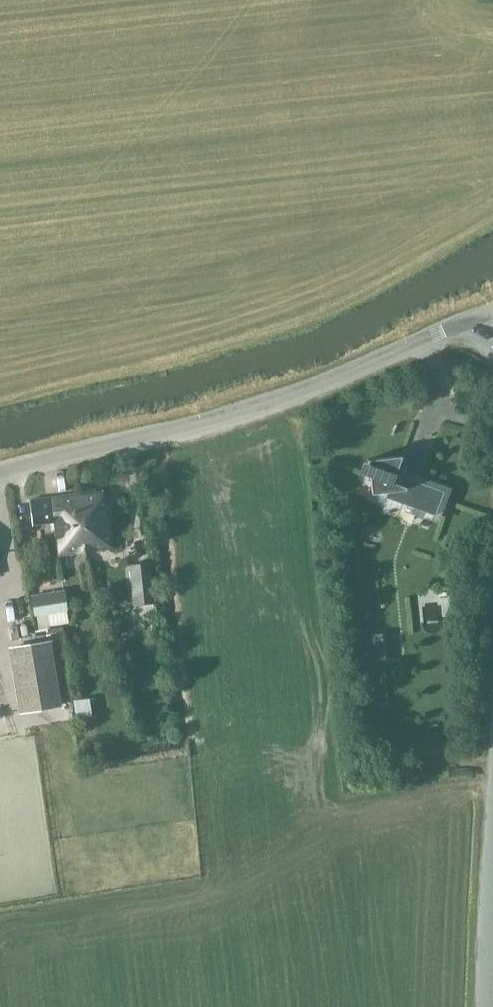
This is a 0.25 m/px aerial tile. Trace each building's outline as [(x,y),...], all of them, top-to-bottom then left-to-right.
[(435,516),(444,492),(395,474),(402,456),(368,460),(372,493),(390,491),(386,498),(435,516)] [(85,552),(114,548),(110,508),(106,509),(103,490),(79,493),(85,552)] [(57,555),(85,552),(79,493),(50,497),(30,499),(32,522),(52,520),(57,555)] [(154,603),(149,563),(128,565),(132,605),(154,603)] [(69,623),(67,611),(63,589),(28,594),(32,617),(37,616),(39,629),(47,628),(50,628),(49,626),(69,623)] [(359,662),(385,659),(383,633),(357,636),(359,662)] [(23,711),(59,705),(49,642),(13,648),(23,711)] [(88,699),(73,701),(75,716),(90,714),(88,699)]
